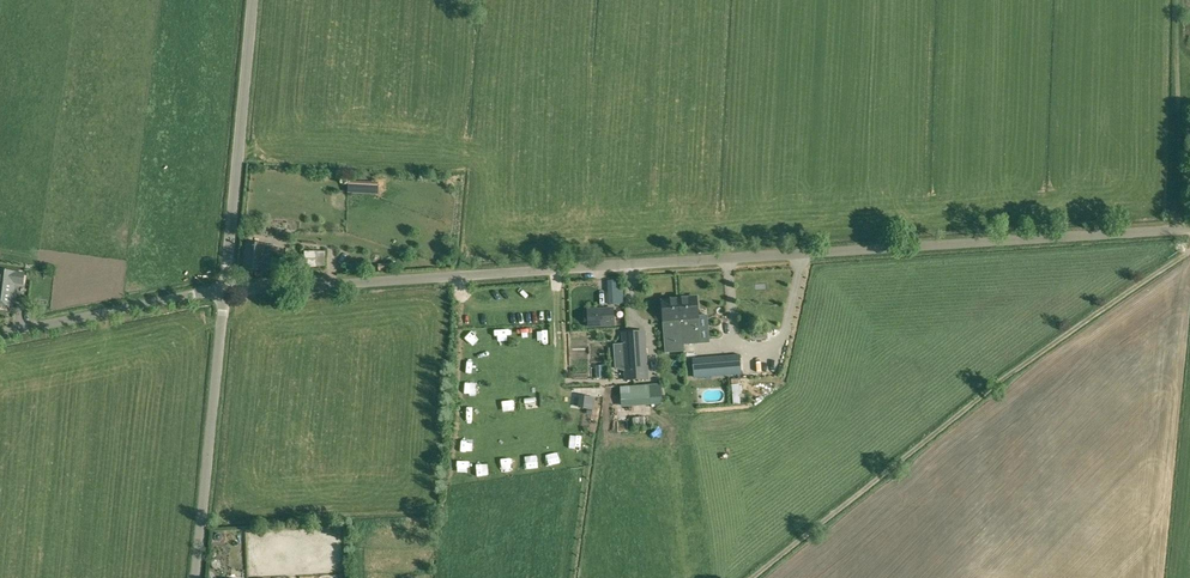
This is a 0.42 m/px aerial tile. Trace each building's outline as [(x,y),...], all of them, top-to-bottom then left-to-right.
[(244,269),(272,271),(274,246),(246,244),(244,269)] [(304,251),(304,253),(304,267),(317,267),(316,251),(304,251)] [(24,272),(0,269),(0,305),(12,306),(15,283),(23,284),(24,272)] [(624,302),(623,287),(610,287),(611,303),(624,302)] [(683,342),(700,340),(696,297),(685,298),(685,300),(679,300),(683,342)] [(683,342),(679,300),(662,301),(666,343),(683,342)] [(589,326),(614,325),(612,309),(588,310),(589,326)] [(624,368),(647,366),(645,332),(622,334),(624,368)] [(707,360),(708,377),(741,374),(739,358),(707,360)] [(649,387),(619,389),(620,405),(650,403),(649,387)] [(615,413),(616,424),(649,423),(648,412),(615,413)]
